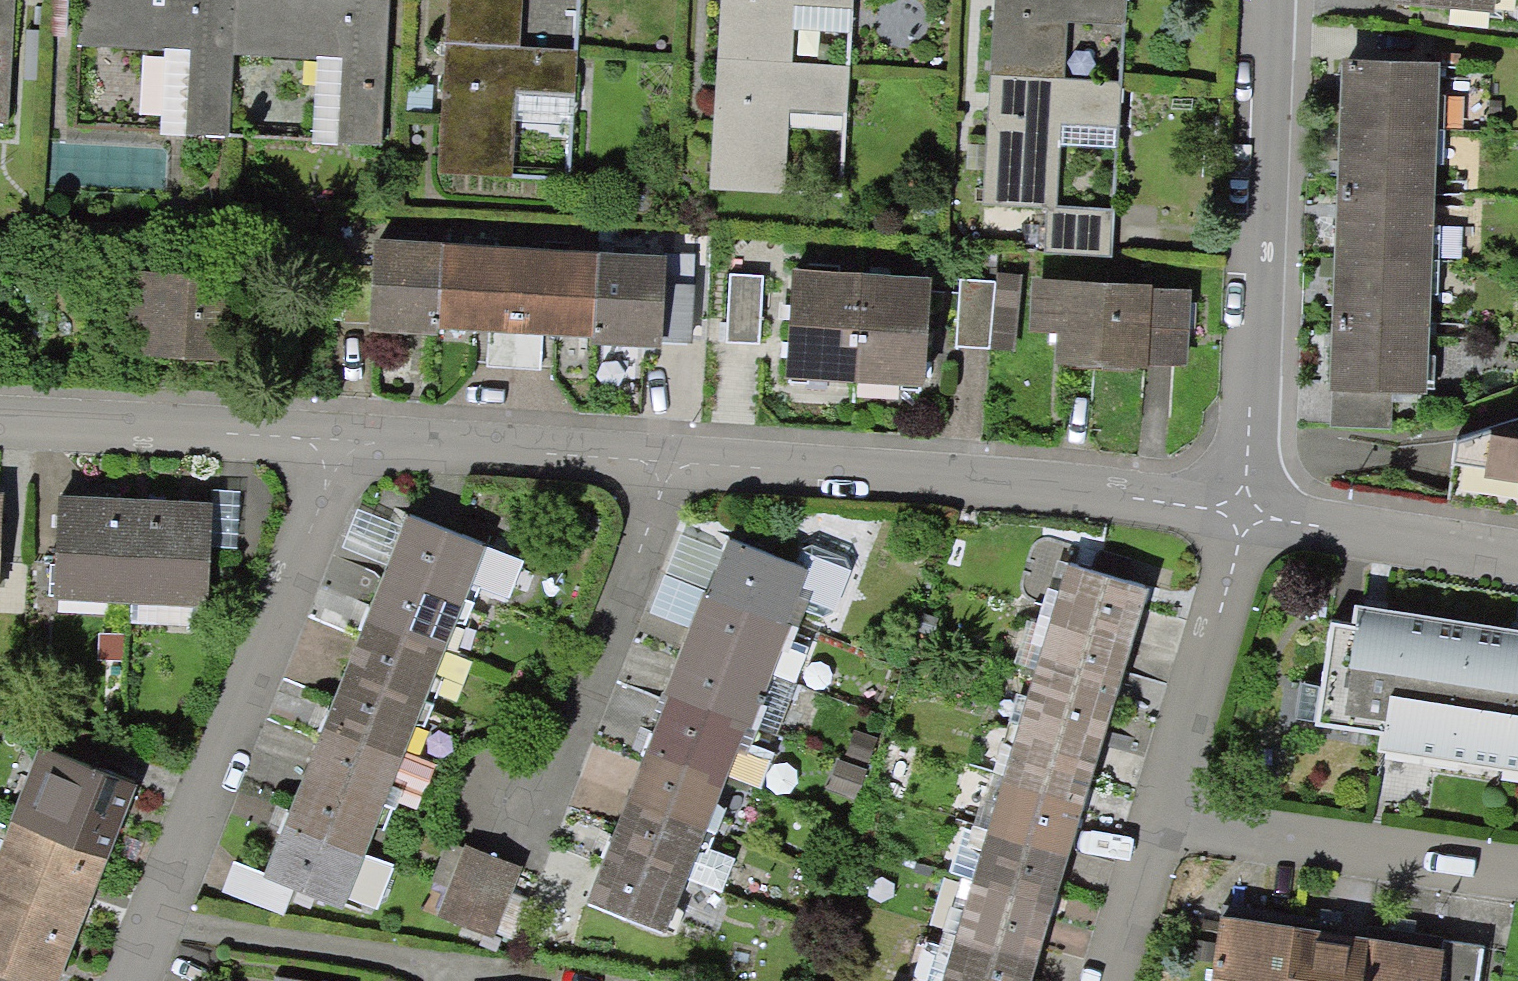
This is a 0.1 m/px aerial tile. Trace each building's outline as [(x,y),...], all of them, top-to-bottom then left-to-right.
[(1,134),(6,52),(9,0),(0,0),(0,134),(1,134)] [(181,62),(176,145),(220,147),(225,64),(228,0),(73,0),(70,55),(181,62)] [(336,71),(331,154),(374,156),(379,73),(383,1),(360,0),(228,0),(225,64),(336,71)] [(514,0),(443,0),(440,54),(510,59),(514,0)] [(784,41),(843,45),(846,0),(716,0),(712,70),(782,74),(784,41)] [(1058,30),(1117,34),(1119,0),(989,0),(984,86),(1055,90),(1058,30)] [(1387,12),(1446,17),(1445,24),(1498,31),(1502,0),(1388,0),(1387,12)] [(503,188),(508,101),(567,105),(569,62),(510,59),(440,54),(432,183),(503,188)] [(775,203),(780,117),(839,121),(841,78),(782,74),(712,70),(704,199),(775,203)] [(1423,139),(1425,74),(1340,71),(1338,136),(1423,139)] [(1036,263),(1104,267),(1106,222),(1047,219),(1052,133),(1111,136),(1113,93),(1055,90),(984,86),(977,215),(1039,218),(1036,263)] [(1421,204),(1423,139),(1338,136),(1336,201),(1421,204)] [(1418,268),(1421,204),(1336,201),(1333,265),(1418,268)] [(440,258),(368,254),(366,279),(343,278),(340,329),(435,335),(440,258)] [(435,335),(481,337),(479,373),(505,375),(511,262),(440,258),(435,335)] [(583,266),(511,262),(505,375),(530,376),(533,340),(579,343),(583,266)] [(1416,333),(1418,268),(1333,265),(1331,330),(1416,333)] [(579,343),(674,349),(677,297),(654,296),(655,270),(583,266),(579,343)] [(756,285),(722,283),(718,353),(752,355),(756,285)] [(985,359),(1003,360),(1008,284),(990,283),(989,292),(985,359)] [(854,288),(787,284),(781,379),(848,383),(854,288)] [(218,290),(118,285),(116,324),(142,325),(139,370),(214,373),(218,290)] [(921,292),(854,288),(848,383),(915,387),(921,292)] [(989,292),(951,290),(947,357),(985,359),(989,292)] [(1180,301),(1032,292),(1029,333),(1057,334),(1055,378),(1092,380),(1093,368),(1175,372),(1180,301)] [(1414,398),(1416,333),(1331,330),(1329,395),(1327,434),(1383,436),(1384,397),(1414,398)] [(1511,429),(1483,437),(1449,448),(1447,471),(1517,481),(1517,427),(1511,429)] [(134,500),(60,496),(55,593),(129,597),(134,500)] [(209,504),(134,500),(129,597),(204,601),(209,504)] [(456,605),(476,553),(403,524),(382,576),(456,605)] [(784,614),(821,628),(844,571),(798,553),(790,573),(726,547),(705,599),(779,628),(784,614)] [(1061,571),(1046,624),(1121,646),(1137,593),(1061,571)] [(435,656),(456,605),(382,576),(362,627),(435,656)] [(758,679),(779,628),(705,599),(685,650),(758,679)] [(1350,616),(1348,632),(1324,628),(1314,693),(1294,690),(1288,728),(1378,742),(1376,754),(1517,776),(1517,641),(1350,616)] [(1046,624),(1030,677),(1106,699),(1121,646),(1046,624)] [(415,708),(435,656),(362,627),(341,679),(415,708)] [(738,731),(758,679),(685,650),(664,702),(738,731)] [(1030,677),(1014,730),(1090,752),(1106,699),(1030,677)] [(394,759),(415,708),(341,679),(320,730),(394,759)] [(717,782),(738,731),(664,702),(644,753),(717,782)] [(52,718),(41,746),(94,767),(105,739),(52,718)] [(374,811),(394,759),(320,730),(300,782),(374,811)] [(1014,730),(998,783),(1074,805),(1090,752),(1014,730)] [(105,851),(132,782),(94,767),(41,746),(13,815),(105,851)] [(697,834),(717,782),(644,753),(623,805),(697,834)] [(353,862),(374,811),(300,782),(279,833),(353,862)] [(998,783),(982,836),(1058,858),(1074,805),(998,783)] [(676,885),(697,834),(623,805),(603,856),(676,885)] [(105,851),(13,815),(0,848),(0,890),(77,920),(105,851)] [(333,914),(353,862),(279,833),(259,884),(333,914)] [(982,836),(967,889),(1042,911),(1058,858),(982,836)] [(508,873),(444,848),(427,891),(446,898),(437,922),(481,939),(508,873)] [(656,937),(676,885),(603,856),(582,907),(656,937)] [(967,889),(951,942),(1027,964),(1042,911),(967,889)] [(77,920),(0,890),(0,970),(11,974),(29,980),(53,980),(77,920)] [(1215,913),(1205,980),(1281,980),(1289,924),(1215,913)] [(1289,924),(1281,980),(1357,980),(1364,936),(1289,924)] [(1477,956),(1437,950),(1438,947),(1364,936),(1357,980),(1473,980),(1477,956)] [(939,980),(1022,980),(1027,964),(951,942),(939,980)] [(0,970),(0,980),(9,980),(11,974),(0,970)] [(273,973),(272,980),(328,980),(273,973)]
